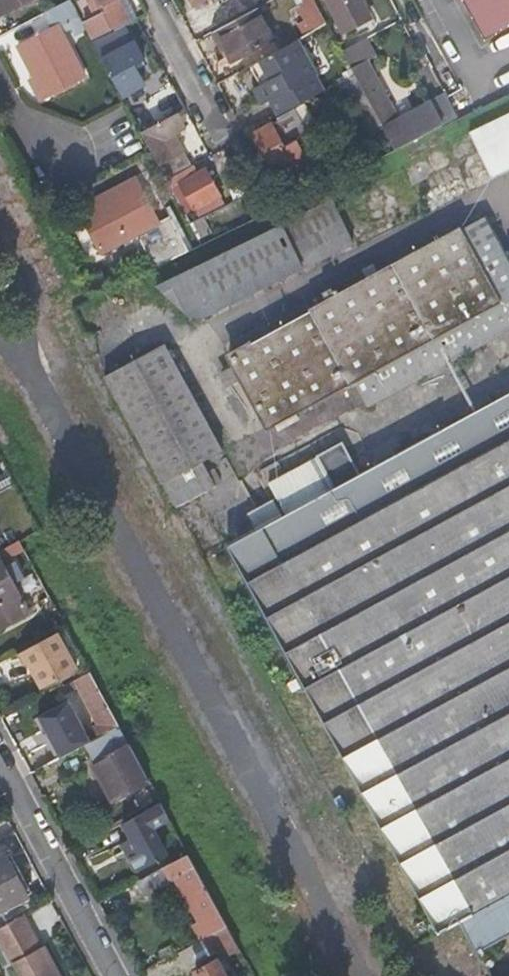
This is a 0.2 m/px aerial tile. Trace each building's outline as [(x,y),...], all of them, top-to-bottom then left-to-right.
[(3,12),(25,0),(0,0),(0,7),(3,12)] [(77,13),(71,0),(65,0),(43,12),(51,27),(77,13)] [(84,23),(87,22),(94,18),(85,0),(71,0),(77,13),(84,23)] [(116,30),(126,25),(131,23),(119,0),(97,0),(101,8),(104,7),(106,11),(94,18),(87,22),(95,36),(114,27),(116,30)] [(327,23),(314,0),(295,0),(311,30),(327,23)] [(369,11),(363,0),(329,0),(346,31),(359,24),(356,19),(369,11)] [(474,46),(508,26),(508,0),(447,0),(474,46)] [(257,8),(214,30),(231,62),(273,39),(257,8)] [(372,17),(369,11),(356,19),(359,24),(372,17)] [(85,75),(58,25),(21,45),(46,96),(85,75)] [(125,93),(140,86),(144,83),(134,65),(144,59),(126,25),(116,30),(93,41),(112,76),(114,75),(125,93)] [(375,55),(366,37),(342,50),(355,74),(383,126),(398,119),(367,60),(375,55)] [(294,40),(249,65),(260,84),(256,86),(264,103),(269,101),(277,115),(295,106),(321,92),(294,40)] [(122,95),(127,104),(144,95),(140,86),(125,93),(122,95)] [(258,107),(264,103),(256,86),(250,90),(258,107)] [(277,115),(275,116),(276,120),(253,133),(274,172),(306,156),(298,141),(310,135),(295,106),(277,115)] [(142,132),(162,168),(184,156),(172,135),(187,126),(179,112),(142,132)] [(490,177),(508,169),(508,112),(469,130),(490,177)] [(162,168),(168,179),(176,175),(185,170),(190,168),(184,156),(162,168)] [(208,167),(190,178),(181,182),(194,209),(216,198),(222,195),(208,167)] [(155,226),(173,217),(148,170),(80,206),(85,215),(135,188),(155,226)] [(185,170),(176,175),(181,182),(190,178),(185,170)] [(155,268),(190,250),(173,217),(155,226),(135,188),(85,215),(105,253),(138,236),(155,268)] [(194,209),(198,218),(221,207),(216,198),(194,209)] [(466,198),(238,317),(233,307),(217,315),(223,325),(204,334),(241,402),(329,357),(344,383),(508,296),(508,280),(466,198)] [(102,275),(85,284),(92,293),(107,286),(102,275)] [(178,440),(198,430),(143,323),(84,353),(148,485),(190,464),(178,440)] [(346,444),(331,413),(263,448),(278,481),(245,496),(268,541),(235,558),(426,916),(442,906),(450,922),(508,891),(508,359),(346,444)] [(38,530),(29,511),(23,515),(28,523),(4,537),(8,545),(18,540),(38,530)] [(18,540),(8,545),(14,555),(23,550),(18,540)] [(0,562),(0,626),(26,612),(12,584),(22,578),(13,562),(3,568),(0,562)] [(45,646),(48,651),(28,662),(39,686),(74,669),(59,639),(45,646)] [(117,726),(89,672),(59,688),(62,694),(76,687),(96,725),(77,734),(83,745),(117,726)] [(136,760),(117,726),(83,745),(94,762),(90,764),(101,784),(106,782),(115,799),(147,780),(136,760)] [(111,801),(115,799),(106,782),(101,784),(111,801)] [(168,819),(159,802),(121,824),(144,865),(164,854),(150,828),(168,819)] [(226,926),(188,854),(169,865),(177,879),(199,922),(192,925),(200,941),(226,926)] [(5,855),(0,858),(0,909),(27,893),(5,855)] [(177,879),(169,865),(136,883),(143,897),(177,879)] [(0,929),(0,945),(4,952),(7,950),(20,975),(54,975),(22,917),(0,929)] [(247,962),(229,929),(182,954),(189,967),(208,956),(209,958),(219,953),(223,960),(230,956),(236,968),(247,962)] [(215,960),(195,971),(197,975),(224,975),(215,960)]
